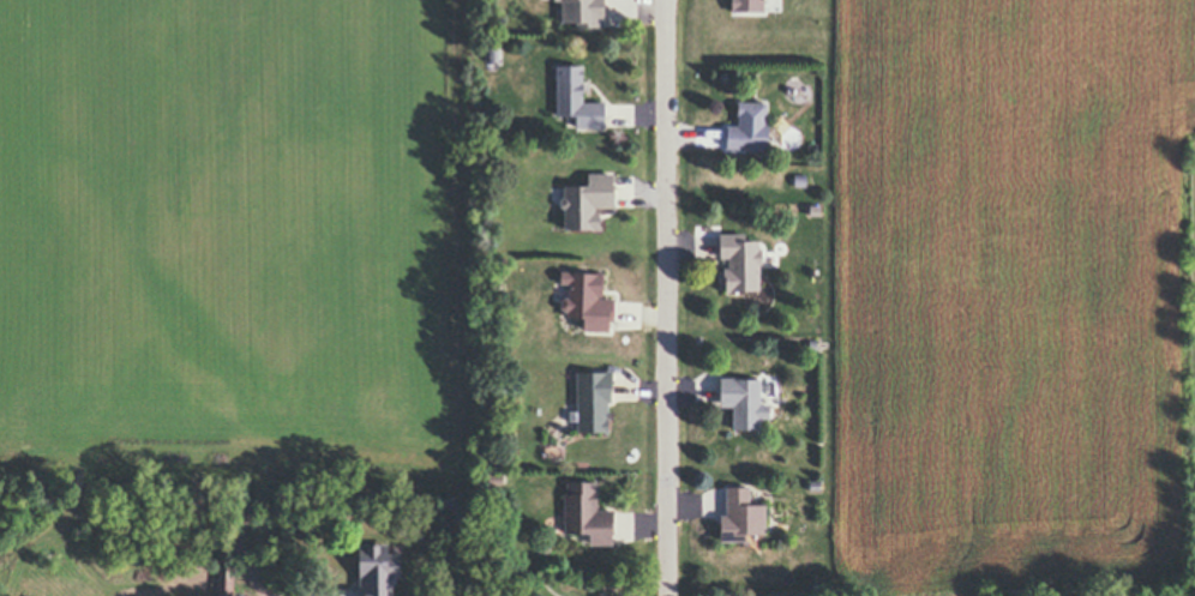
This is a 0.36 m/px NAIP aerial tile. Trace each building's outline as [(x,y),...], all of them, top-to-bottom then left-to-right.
[(568,20),(568,0),(607,0),(607,14),(603,14),(605,25),(582,25),(582,20),(568,20)] [(735,12),(735,0),(768,0),(768,1),(765,1),(765,13),(735,12)] [(502,61),(492,61),(492,48),(502,48),(502,61)] [(607,125),(580,125),(580,113),(559,113),(559,65),(583,65),(583,102),(607,102),(607,125)] [(800,102),(799,103),(798,103),(797,103),(795,103),(794,103),(793,103),(793,102),(792,102),(791,102),(791,101),(789,101),(788,101),(788,100),(787,100),(787,98),(786,97),(786,96),(785,95),(785,94),(785,92),(785,91),(785,90),(785,89),(785,88),(785,86),(786,86),(786,85),(787,84),(787,83),(788,83),(788,82),(789,82),(791,80),(792,80),(793,80),(793,79),(794,79),(795,79),(797,79),(798,79),(799,79),(800,80),(801,80),(803,80),(803,82),(804,82),(804,83),(805,83),(805,84),(806,84),(806,85),(806,86),(807,86),(807,88),(807,89),(807,90),(807,91),(807,92),(807,94),(807,95),(807,96),(806,97),(805,98),(805,100),(804,100),(804,101),(803,101),(801,102),(800,102)] [(807,86),(818,86),(818,101),(816,103),(801,104),(800,102),(801,102),(803,101),(804,101),(804,100),(805,100),(805,98),(806,97),(807,96),(807,95),(807,94),(807,92),(807,91),(807,90),(807,89),(807,88),(807,86)] [(740,127),(741,113),(739,113),(739,103),(741,103),(765,103),(765,114),(765,124),(769,124),(768,148),(728,146),(729,127),(740,127)] [(806,183),(797,183),(797,174),(806,174),(806,183)] [(617,206),(614,206),(605,206),(602,206),(596,207),(596,212),(602,212),(602,228),(596,228),(569,228),(569,207),(568,207),(565,205),(565,200),(568,197),(569,197),(569,187),(570,187),(592,186),(592,175),(605,175),(614,175),(614,186),(617,186),(617,206)] [(822,205),(822,213),(811,213),(811,205),(822,205)] [(762,255),(762,263),(762,264),(758,264),(758,282),(758,291),(723,291),(723,283),(721,283),(721,272),(727,272),(727,258),(721,258),(721,237),(745,237),(745,243),(753,243),(758,243),(758,253),(762,253),(762,255)] [(612,327),(584,327),(584,315),(568,314),(568,308),(565,308),(563,305),(563,300),(565,297),(569,297),(569,281),(559,281),(559,272),(570,272),(603,272),(603,275),(605,275),(605,282),(603,282),(603,284),(605,284),(605,293),(603,293),(599,293),(599,297),(605,297),(615,299),(615,317),(612,317),(612,327)] [(817,339),(817,349),(809,349),(809,339),(817,339)] [(581,420),(581,410),(580,373),(583,373),(590,373),(614,373),(615,384),(615,399),(612,401),(612,419),(612,432),(606,432),(603,432),(581,432),(581,420)] [(761,380),(759,407),(770,407),(770,417),(759,416),(759,428),(739,428),(735,428),(737,404),(722,404),(722,401),(722,379),(737,380),(743,380),(761,380)] [(581,420),(571,420),(571,411),(581,410),(581,420)] [(508,483),(494,483),(494,475),(508,475),(508,483)] [(821,481),(821,489),(810,489),(809,481),(821,481)] [(613,532),(613,543),(609,543),(594,543),(594,532),(590,532),(575,531),(570,531),(570,494),(572,494),(572,492),(572,482),(576,482),(601,482),(601,493),(602,493),(602,505),(601,505),(601,510),(615,510),(615,532),(613,532)] [(761,531),(747,532),(747,538),(745,538),(734,540),(734,541),(728,541),(728,540),(725,540),(723,517),(731,517),(729,487),(750,487),(750,505),(767,505),(767,531),(761,531)] [(394,554),(401,554),(402,576),(359,576),(359,550),(378,550),(377,548),(392,547),(394,554)]
